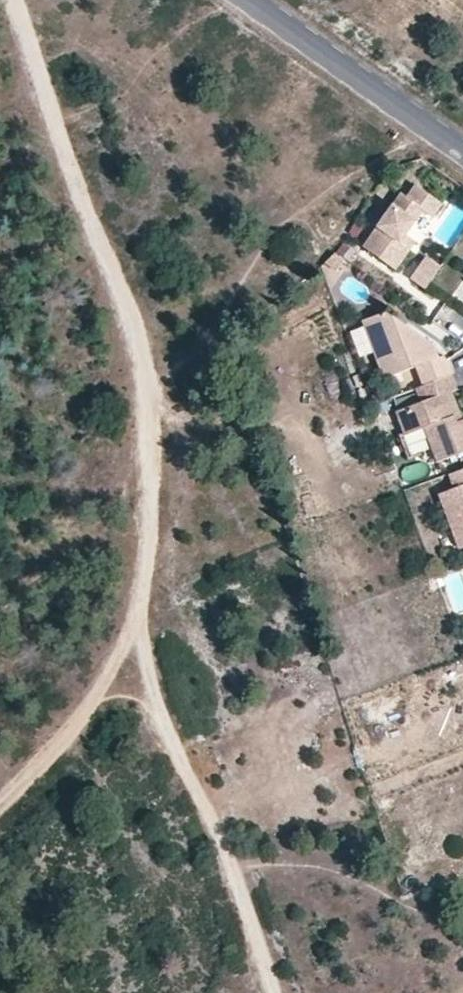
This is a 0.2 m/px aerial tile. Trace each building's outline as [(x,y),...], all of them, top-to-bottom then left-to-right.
[(394,269),(408,249),(399,242),(404,234),(422,210),(431,216),(441,203),(415,185),(406,197),(400,193),(363,246),(394,269)] [(404,234),(399,242),(408,249),(414,241),(404,234)] [(325,263),(335,272),(345,259),(336,253),(325,263)] [(410,277),(426,288),(440,268),(424,257),(410,277)] [(451,375),(443,355),(438,357),(433,346),(386,312),(362,321),(383,378),(416,367),(423,386),(451,375)] [(451,392),(457,390),(451,375),(423,386),(415,388),(420,402),(395,411),(404,434),(424,427),(437,462),(462,452),(462,419),(462,420),(455,422),(445,395),(451,392)] [(455,422),(462,420),(451,392),(445,395),(455,422)] [(448,475),(453,488),(438,494),(458,549),(462,547),(462,469),(448,475)]
